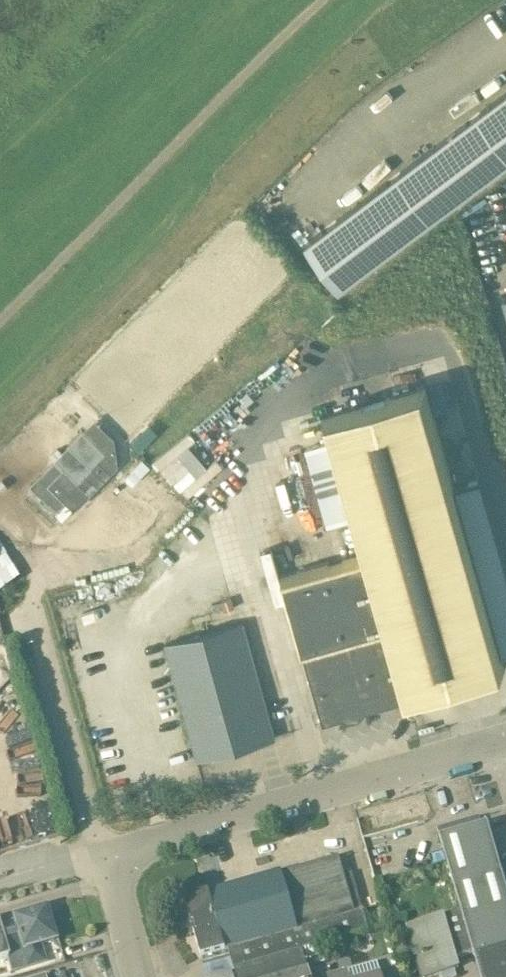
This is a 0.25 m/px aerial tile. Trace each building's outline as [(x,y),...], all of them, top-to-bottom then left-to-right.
[(305,243),(339,288),(505,162),(505,92),(305,243)] [(282,577),(323,723),(407,699),(406,694),(500,667),(505,665),(505,658),(500,637),(473,546),(465,548),(419,388),(322,416),(329,440),(306,447),(329,525),(352,518),(362,554),(354,556),(314,568),(282,577)] [(91,493),(119,465),(84,430),(31,485),(57,510),(66,501),(49,484),(65,468),(91,493)] [(200,472),(175,446),(156,463),(180,490),(200,472)] [(149,466),(142,458),(125,476),(132,483),(149,466)] [(473,546),(500,637),(505,635),(505,569),(480,479),(456,486),(473,546)] [(72,509),(66,502),(56,512),(62,519),(72,509)] [(21,580),(4,541),(0,543),(0,590),(21,580)] [(197,758),(228,750),(275,736),(243,621),(165,643),(197,758)] [(440,838),(461,911),(407,926),(422,976),(429,976),(459,968),(456,958),(473,953),(474,955),(505,946),(505,886),(488,824),(440,838)] [(194,934),(200,958),(229,950),(234,970),(280,957),(283,956),(294,953),(301,951),(368,931),(353,874),(345,876),(339,857),(282,874),(282,873),(210,894),(209,894),(185,900),(191,926),(195,925),(197,933),(194,934)] [(9,958),(7,952),(22,947),(23,951),(54,941),(45,910),(13,919),(14,922),(0,926),(0,960),(9,958)] [(474,955),(480,976),(505,976),(505,946),(474,955)] [(308,969),(306,969),(301,951),(294,953),(283,956),(280,957),(234,970),(236,976),(311,976),(308,969)]
